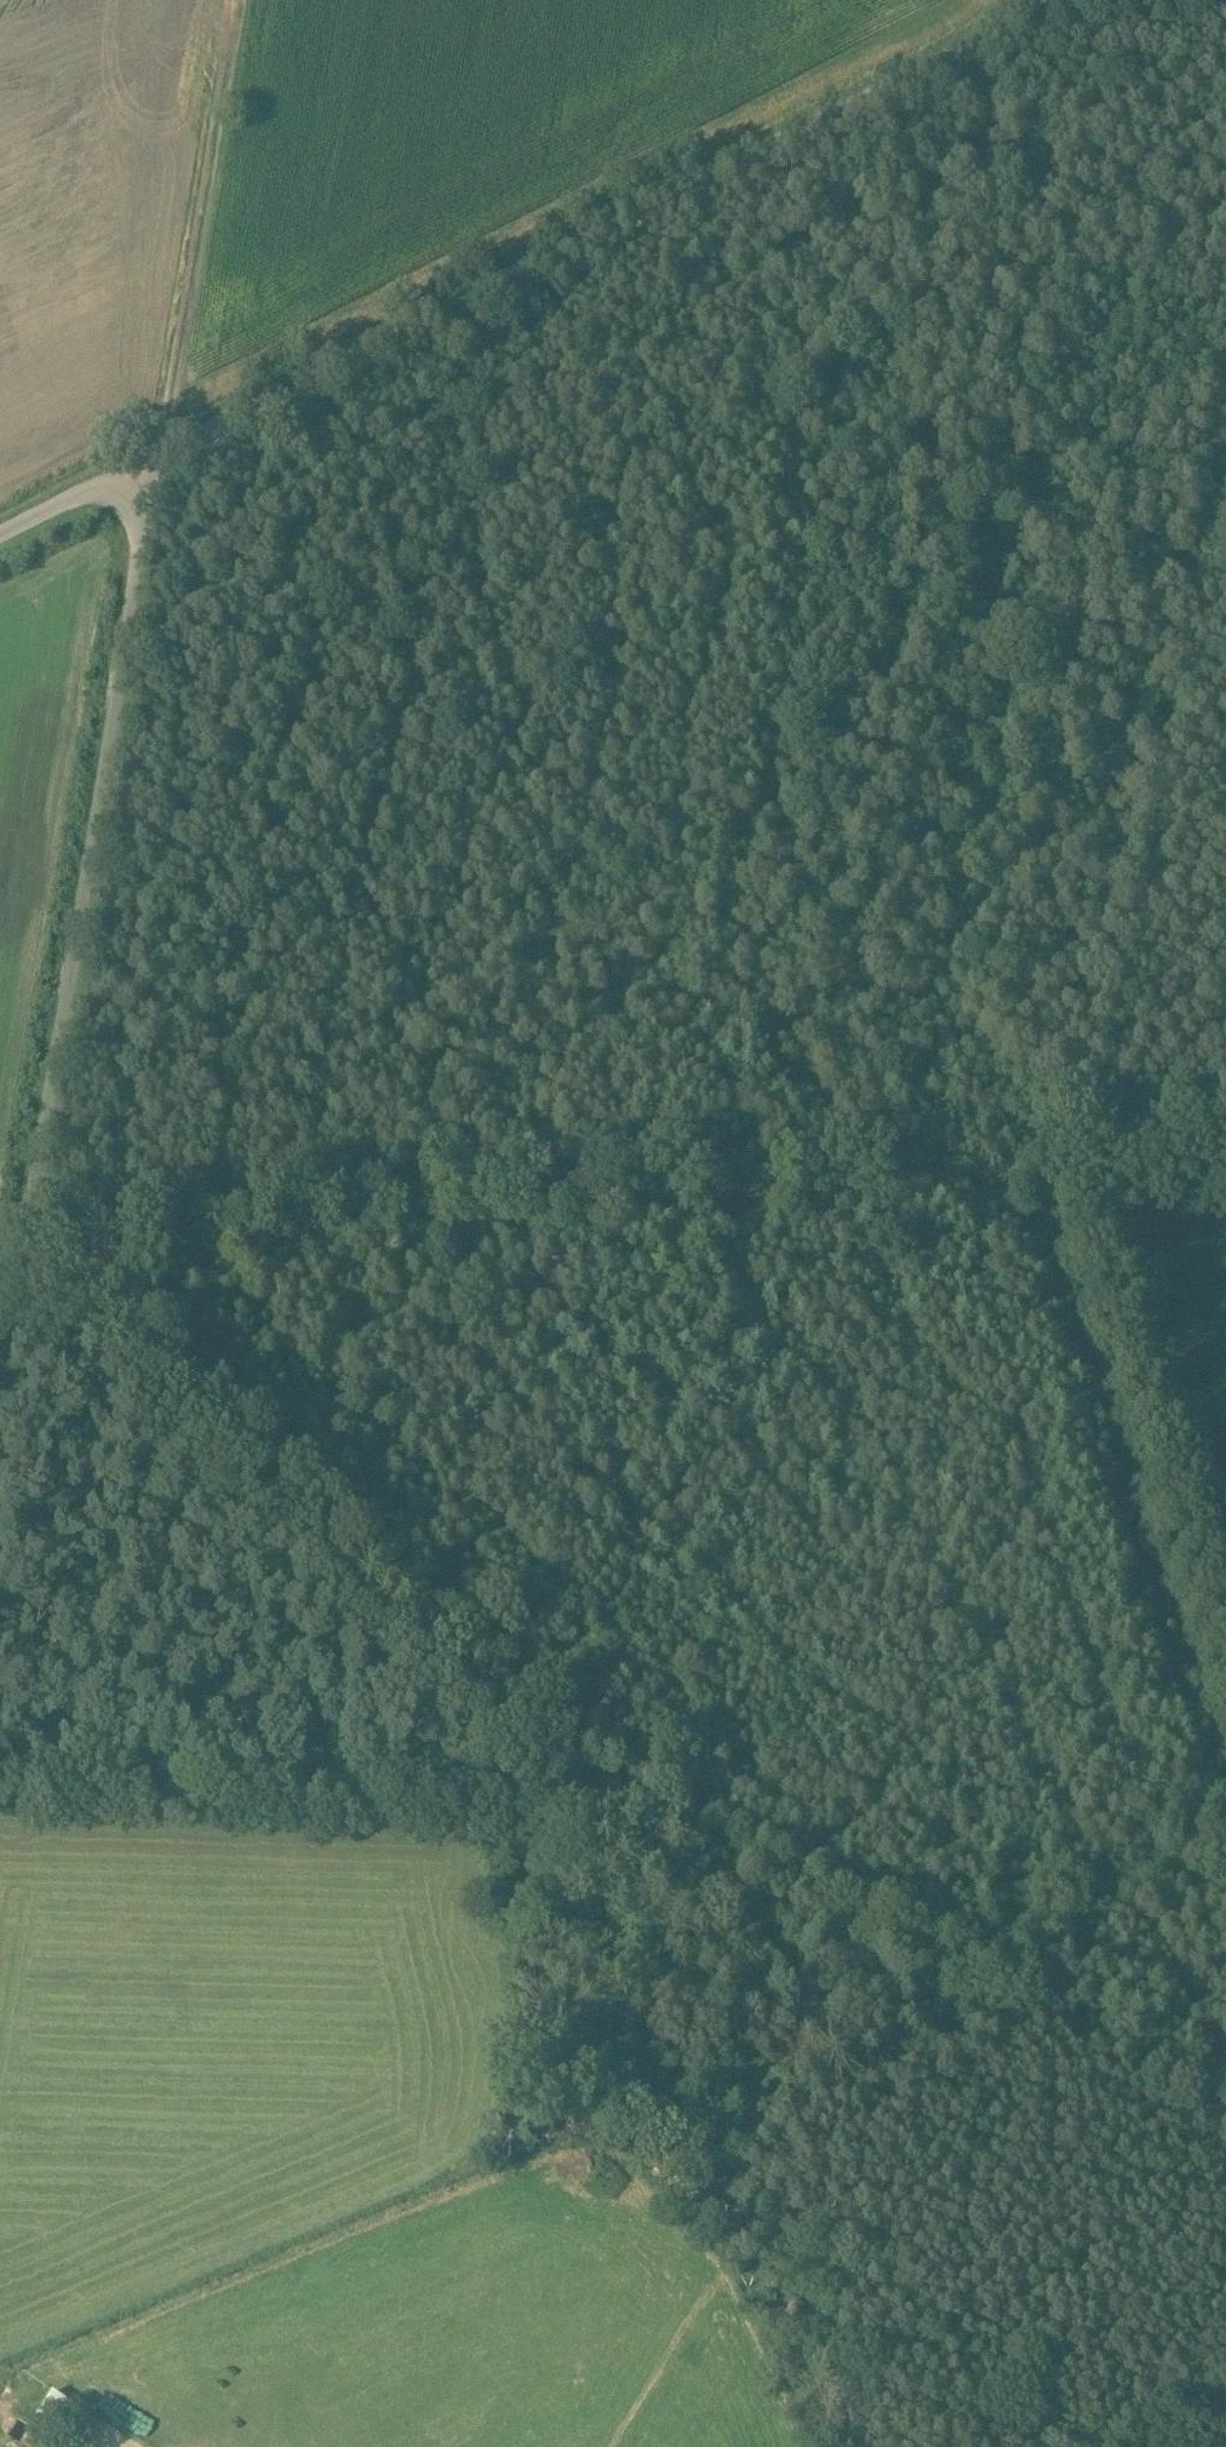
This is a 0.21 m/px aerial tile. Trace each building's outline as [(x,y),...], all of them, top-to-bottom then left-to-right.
[(59,2442),(81,2409),(58,2393),(36,2426),(59,2442)]
